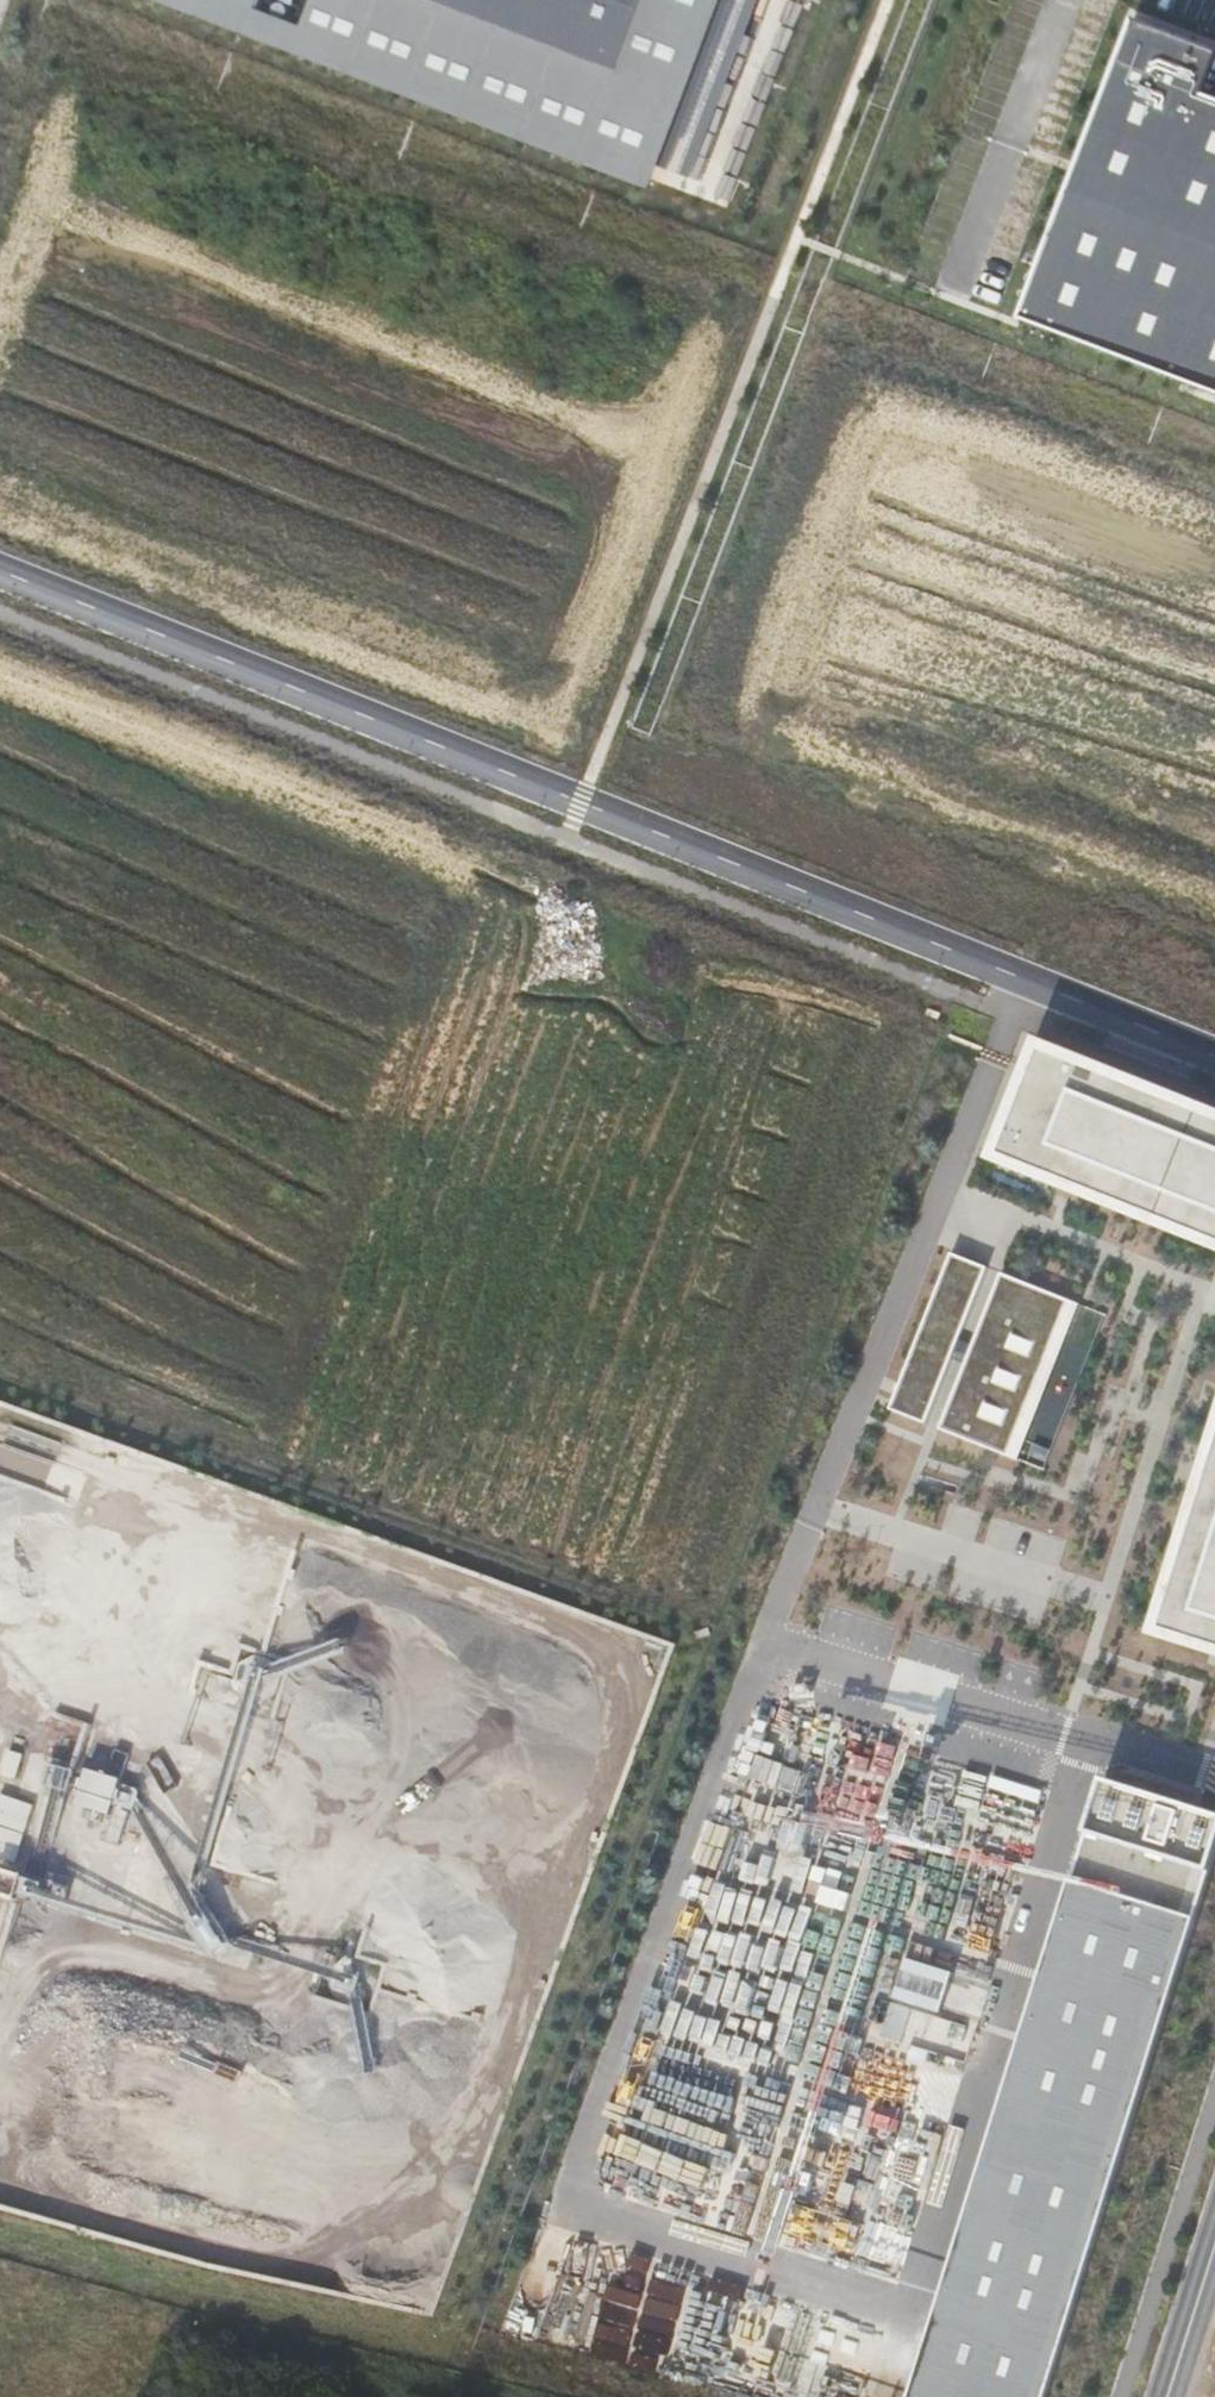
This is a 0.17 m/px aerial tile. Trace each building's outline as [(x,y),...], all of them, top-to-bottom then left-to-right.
[(648,174),(714,0),(188,0),(648,174)] [(1136,19),(1021,321),(1214,395),(1214,98),(1208,96),(1214,78),(1214,50),(1136,19)] [(1005,1156),(1214,1242),(1214,1115),(1042,1046),(1005,1156)] [(989,1268),(953,1254),(891,1409),(927,1423),(952,1358),(966,1362),(942,1429),(1013,1458),(1075,1303),(1002,1274),(975,1345),(959,1339),(989,1268)] [(1160,1628),(1214,1643),(1214,1460),(1160,1628)] [(1109,1778),(914,2396),(1047,2396),(1214,1863),(1214,1811),(1109,1778)] [(905,1955),(893,1995),(942,2009),(954,1969),(905,1955)]
